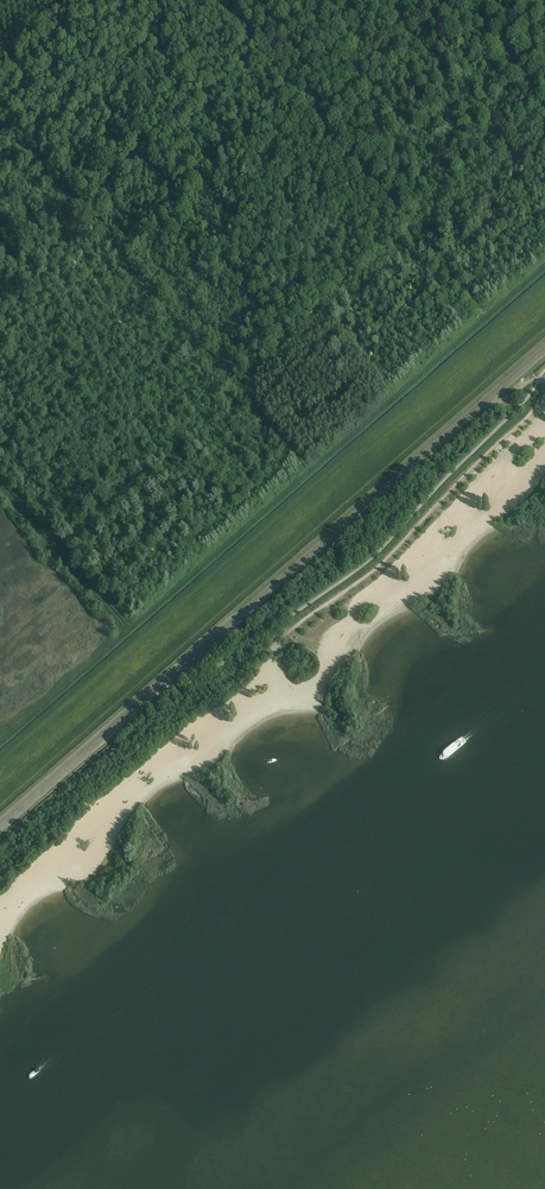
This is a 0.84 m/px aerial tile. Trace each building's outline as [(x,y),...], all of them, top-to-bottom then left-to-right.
[(279,648),(276,651),(280,655),(286,648),(280,643),(277,646),(279,648)]
